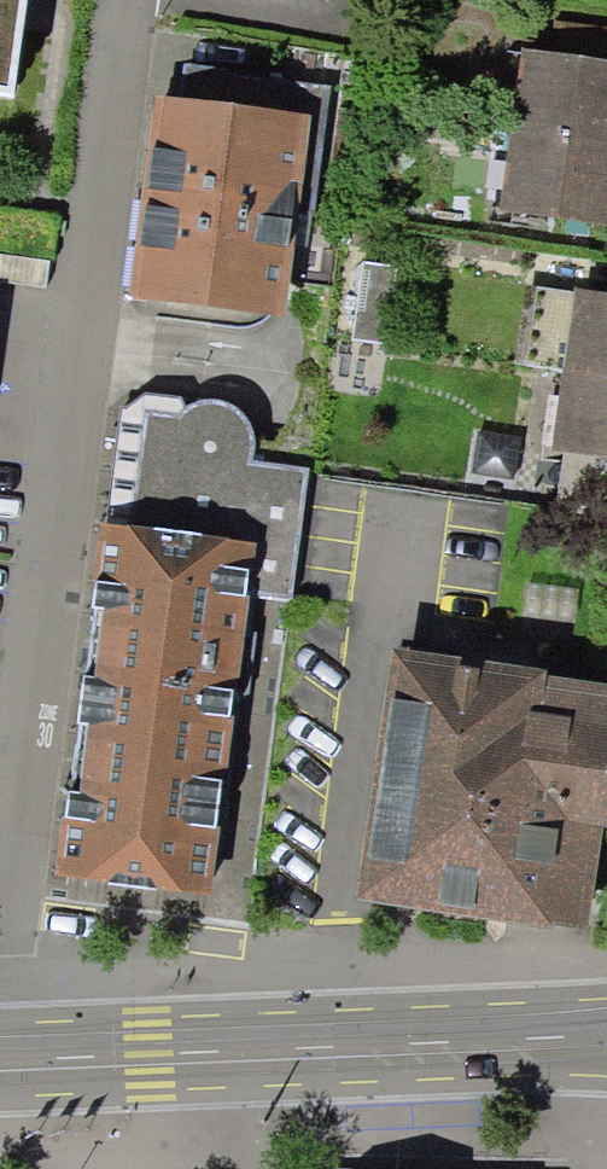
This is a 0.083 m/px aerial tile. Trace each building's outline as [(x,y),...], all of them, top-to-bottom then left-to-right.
[(16,95),(28,0),(0,0),(0,93),(16,95)] [(606,225),(606,59),(515,47),(493,210),(606,225)] [(280,308),(292,204),(322,207),(337,78),(191,61),(187,100),(158,96),(135,291),(280,308)] [(540,292),(528,371),(567,376),(556,456),(606,462),(606,299),(540,292)] [(202,893),(203,875),(219,871),(225,859),(258,593),(288,597),(304,467),(248,460),(250,438),(245,422),(232,406),(210,398),(189,401),(172,413),(140,409),(125,529),(99,526),(56,875),(202,893)] [(401,653),(367,891),(583,921),(598,816),(606,818),(606,682),(401,653)]
